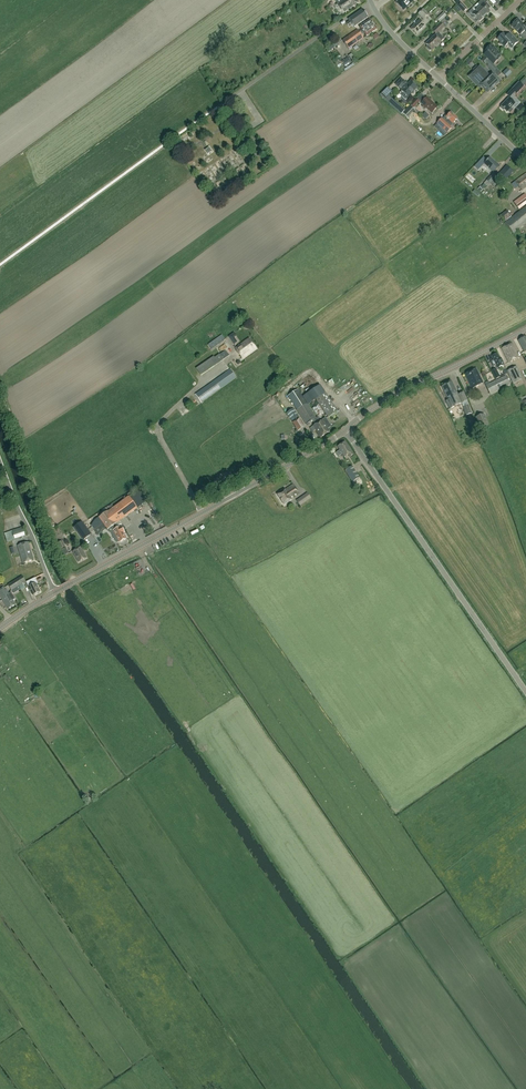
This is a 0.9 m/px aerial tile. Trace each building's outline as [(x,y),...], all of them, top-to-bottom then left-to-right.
[(358,3),(356,0),(335,0),(344,13),(353,7),(358,3)] [(397,3),(396,4),(403,11),(413,1),(411,0),(400,0),(399,0),(398,0),(396,2),(397,3)] [(477,9),(484,16),(490,11),(488,10),(490,8),(483,0),(481,0),(477,4),(480,7),(477,9)] [(463,12),(466,9),(461,4),(458,7),(463,12)] [(484,16),(477,9),(475,12),(472,9),(467,14),(472,18),(474,16),(479,21),(484,16)] [(354,28),(368,18),(363,10),(348,19),(350,22),(346,24),(349,28),(352,25),(354,28)] [(423,10),(418,14),(424,20),(428,15),(423,10)] [(443,13),(436,19),(440,23),(447,16),(443,13)] [(448,24),(444,19),(440,23),(445,28),(448,24)] [(518,19),(511,26),(520,35),(525,31),(525,32),(525,25),(524,26),(518,19)] [(377,30),(370,20),(360,27),(362,30),(359,32),(357,30),(343,40),(348,49),(363,38),(361,36),(364,34),(366,37),(377,30)] [(419,20),(410,29),(417,35),(426,27),(419,20)] [(440,23),(432,31),(436,35),(444,28),(440,23)] [(518,42),(516,40),(510,34),(507,36),(507,35),(506,35),(505,36),(503,34),(497,39),(500,42),(499,43),(504,48),(508,44),(512,48),(518,42)] [(431,51),(431,50),(432,51),(441,42),(435,36),(426,44),(428,46),(427,47),(427,48),(430,51),(431,51)] [(493,65),(497,60),(499,57),(500,56),(500,55),(499,54),(491,45),(485,51),(490,57),(490,58),(488,59),(493,65)] [(351,62),(348,58),(342,61),(344,66),(351,62)] [(473,70),(474,72),(469,76),(478,86),(480,84),(481,84),(492,74),(489,77),(479,67),(478,68),(476,66),(473,70)] [(497,77),(500,74),(496,68),(492,70),(497,77)] [(492,74),(481,84),(488,92),(499,81),(492,74)] [(396,85),(402,91),(399,94),(405,100),(417,88),(410,82),(407,85),(401,79),(396,85)] [(507,95),(510,98),(515,92),(517,93),(519,92),(518,91),(521,89),(518,85),(515,88),(514,87),(507,95)] [(385,99),(392,92),(386,86),(379,93),(385,99)] [(416,99),(410,105),(413,109),(419,102),(421,104),(423,106),(422,107),(425,109),(426,108),(431,114),(437,107),(427,97),(426,99),(421,94),(416,99)] [(402,113),(403,112),(404,111),(389,96),(385,100),(401,115),(402,113)] [(501,106),(502,107),(501,108),(503,110),(504,109),(507,112),(508,111),(510,113),(513,110),(511,108),(515,104),(509,98),(501,106)] [(410,105),(403,112),(402,113),(407,118),(408,116),(414,111),(415,110),(413,109),(410,105)] [(438,131),(441,133),(444,136),(452,128),(450,127),(453,124),(457,119),(451,113),(447,117),(445,116),(442,119),(437,124),(441,127),(438,131)] [(496,164),(490,158),(484,164),(494,173),(500,166),(496,163),(496,164)] [(504,181),(513,172),(507,166),(498,175),(504,181)] [(492,185),(496,181),(494,179),(496,177),(493,174),(486,180),(486,181),(482,185),(486,188),(490,184),(491,183),(492,185)] [(515,182),(521,190),(525,187),(525,174),(515,182)] [(514,203),(519,210),(525,204),(525,195),(525,194),(514,202),(515,202),(514,203)] [(513,234),(525,224),(525,207),(505,224),(513,234)] [(511,216),(506,210),(500,215),(505,221),(511,216)] [(211,349),(225,340),(222,335),(208,345),(211,349)] [(525,351),(525,338),(525,337),(518,341),(524,352),(525,351)] [(249,339),(235,349),(242,359),(256,349),(249,339)] [(502,349),(508,363),(518,358),(511,344),(502,349)] [(201,376),(229,356),(226,351),(215,358),(214,357),(196,369),(201,376)] [(500,358),(499,359),(497,354),(492,357),(496,365),(498,368),(504,365),(500,358)] [(523,379),(517,366),(507,371),(507,370),(502,372),(504,376),(508,374),(513,384),(523,379)] [(476,369),(465,375),(472,389),(483,383),(476,369)] [(496,379),(500,377),(496,369),(491,371),(496,379)] [(230,370),(201,390),(195,395),(201,403),(236,378),(230,370)] [(490,395),(510,385),(506,376),(489,384),(488,381),(484,383),(490,395)] [(461,404),(457,395),(452,382),(442,387),(448,400),(446,401),(449,410),(461,404)] [(316,400),(325,394),(320,386),(307,394),(313,402),(316,400)] [(298,390),(288,396),(306,425),(313,421),(316,419),(298,390)] [(464,392),(458,395),(462,404),(463,407),(466,416),(472,414),(469,405),(468,401),(464,392)] [(318,417),(319,417),(325,413),(328,418),(337,412),(325,394),(316,400),(318,403),(312,407),(313,409),(318,417)] [(299,417),(295,410),(285,416),(290,423),(299,417)] [(480,429),(489,425),(484,414),(475,418),(480,429)] [(313,421),(315,425),(314,427),(321,437),(329,432),(327,429),(331,427),(325,419),(322,421),(321,422),(318,417),(316,419),(313,421)] [(305,427),(299,418),(292,422),(297,431),(305,427)] [(348,455),(349,457),(353,455),(345,442),(338,447),(344,457),(348,455)] [(352,467),(345,471),(352,482),(359,478),(352,467)] [(285,490),(277,495),(284,505),(300,495),(293,485),(285,490)] [(307,493),(296,501),(300,506),(311,499),(307,493)] [(137,508),(129,497),(108,512),(107,511),(99,517),(110,533),(118,527),(116,524),(137,508)] [(20,525),(20,520),(17,520),(17,517),(14,518),(14,519),(6,519),(6,526),(20,525)] [(91,535),(84,526),(78,530),(84,539),(91,535)] [(122,527),(118,528),(116,529),(117,530),(114,532),(119,542),(126,539),(123,534),(125,533),(122,527)] [(7,542),(14,540),(15,540),(25,537),(22,528),(12,531),(4,534),(7,542)] [(22,563),(33,560),(28,543),(17,546),(22,563)] [(78,563),(87,558),(81,547),(72,552),(78,563)] [(25,582),(22,576),(8,585),(11,591),(25,582)] [(26,582),(33,596),(40,592),(36,584),(38,583),(35,578),(26,582)] [(0,590),(0,597),(8,609),(15,605),(6,590),(5,590),(4,588),(0,590)]
